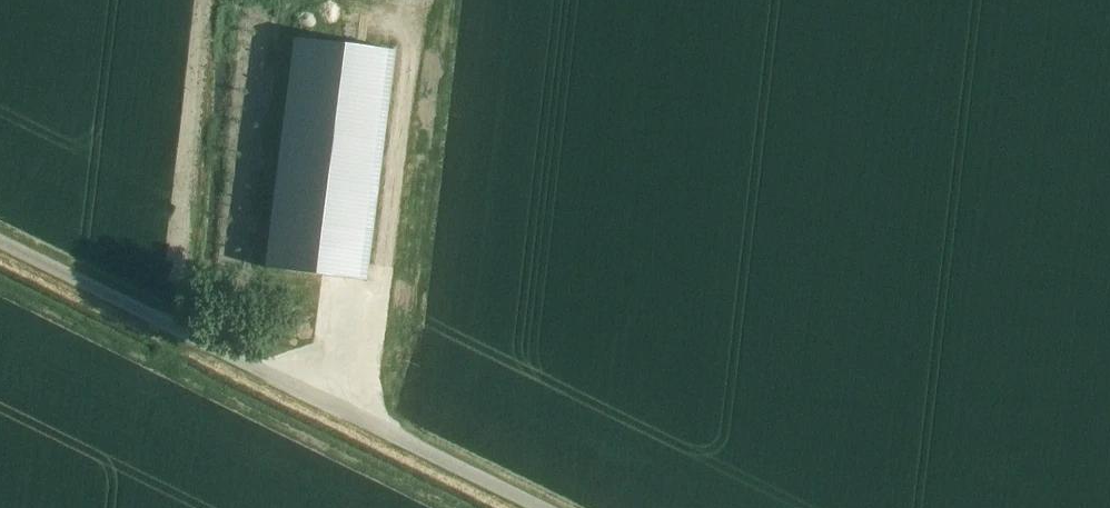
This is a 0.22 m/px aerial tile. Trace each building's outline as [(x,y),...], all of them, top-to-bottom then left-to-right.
[(294,36),(265,267),(367,280),(397,49),(294,36)]
